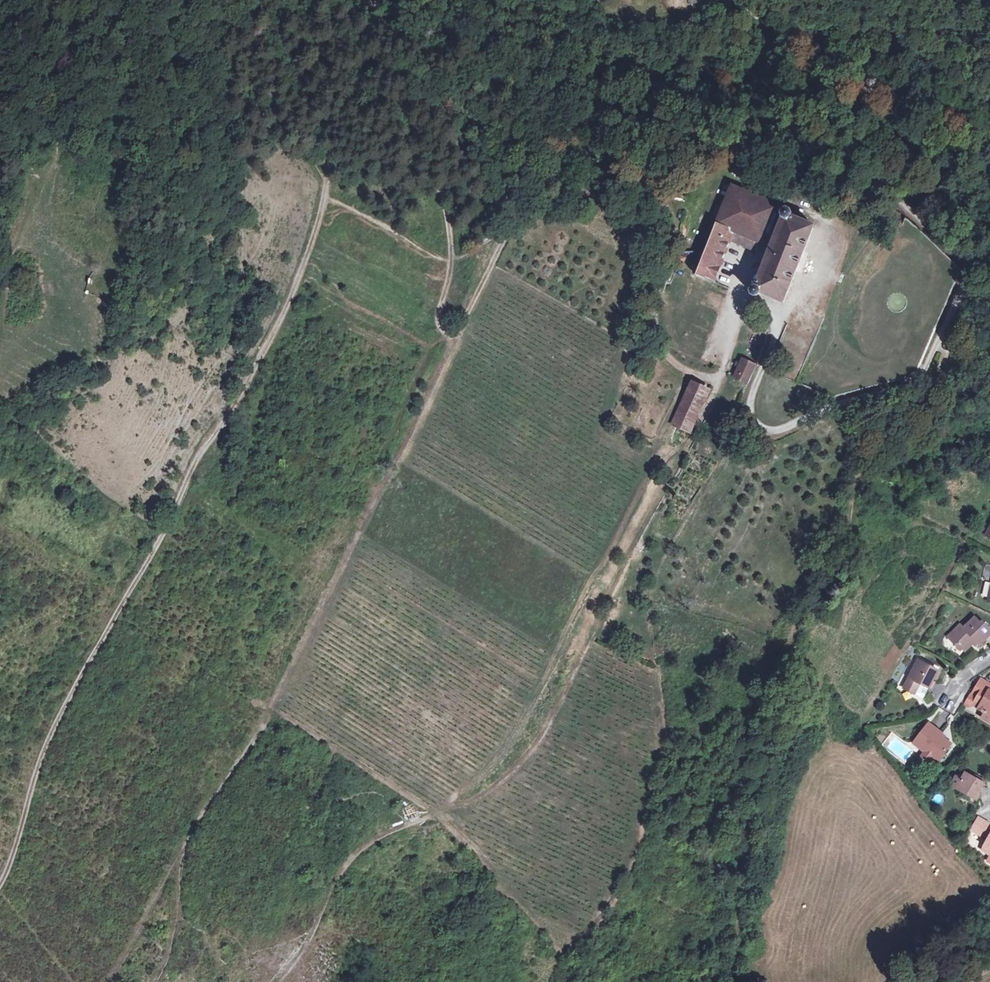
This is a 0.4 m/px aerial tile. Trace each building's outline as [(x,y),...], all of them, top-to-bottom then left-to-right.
[(751,195),(731,186),(722,210),(696,275),(713,283),(730,239),(733,231),(759,242),(760,243),(762,237),(774,242),(755,287),(754,287),(752,289),(752,292),(753,295),(755,296),(759,295),(761,293),(783,302),(814,226),(791,216),(792,214),(791,211),(787,209),(784,210),(783,214),(784,217),(778,231),(771,228),(779,208),(769,203),(771,197),(753,190),(751,195)] [(756,250),(759,242),(733,231),(730,239),(756,250)] [(742,361),(738,369),(750,376),(755,367),(742,361)] [(747,382),(750,376),(738,369),(735,376),(747,382)] [(691,383),(672,425),(689,433),(709,391),(691,383)] [(948,637),(955,645),(957,643),(964,651),(972,643),(970,641),(973,638),(977,642),(979,645),(989,634),(989,630),(982,621),(981,623),(975,617),(964,628),(960,624),(948,637)] [(918,659),(909,676),(903,687),(915,693),(920,683),(929,687),(938,670),(918,659)] [(979,694),(980,691),(986,694),(989,687),(989,684),(980,678),(973,690),(979,694)] [(977,697),(982,700),(978,708),(984,712),(981,717),(989,722),(989,687),(986,694),(980,691),(979,694),(977,697)] [(970,693),(964,704),(968,706),(972,705),(977,697),(970,693)] [(929,723),(913,742),(937,761),(951,744),(940,735),(942,733),(929,723)] [(956,776),(951,785),(962,791),(974,798),(983,782),(965,772),(961,779),(956,776)] [(972,803),(974,798),(962,791),(960,796),(972,803)] [(977,817),(971,829),(982,836),(984,833),(988,836),(981,850),(989,855),(985,861),(989,863),(989,827),(988,826),(989,824),(977,817)]
